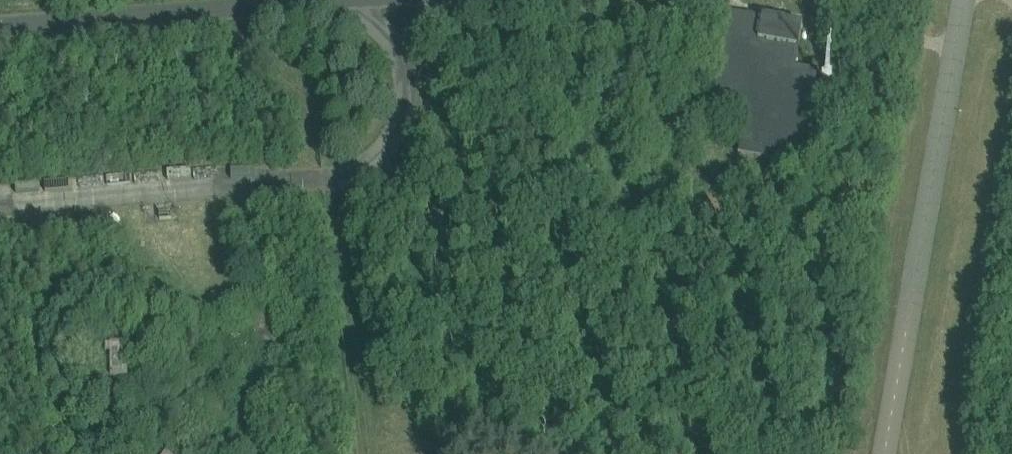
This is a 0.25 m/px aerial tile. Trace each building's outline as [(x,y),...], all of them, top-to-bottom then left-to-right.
[(726,13),(710,106),(745,112),(737,155),(801,166),(817,71),(795,67),(802,26),(726,13)] [(430,164),(417,152),(409,161),(422,173),(430,164)] [(178,220),(176,204),(144,206),(146,223),(178,220)] [(123,367),(123,362),(123,343),(105,343),(105,352),(110,352),(110,376),(128,375),(128,367),(123,367)]
